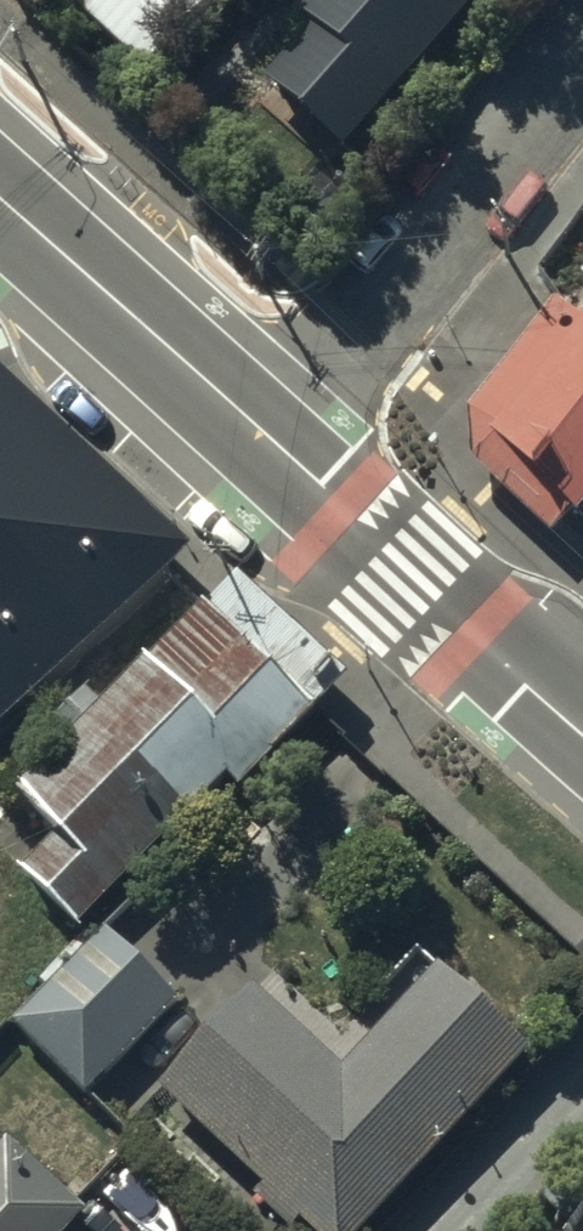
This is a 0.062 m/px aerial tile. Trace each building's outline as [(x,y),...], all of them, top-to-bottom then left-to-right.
[(214,0),(91,0),(82,10),(153,76),(219,5),(214,0)] [(329,32),(277,91),(352,155),(487,0),(292,0),(329,32)] [(511,456),(581,513),(582,510),(582,338),(582,339),(510,427),(511,456)] [(166,580),(0,416),(0,748),(166,580)] [(319,713),(213,613),(22,804),(63,846),(26,879),(92,947),(319,713)] [(181,1007),(112,941),(26,1029),(95,1096),(181,1007)] [(261,1008),(177,1095),(321,1230),(364,1230),(528,1061),(446,983),(345,1088),(261,1008)] [(17,1159),(0,1177),(0,1230),(69,1230),(80,1220),(17,1159)]
